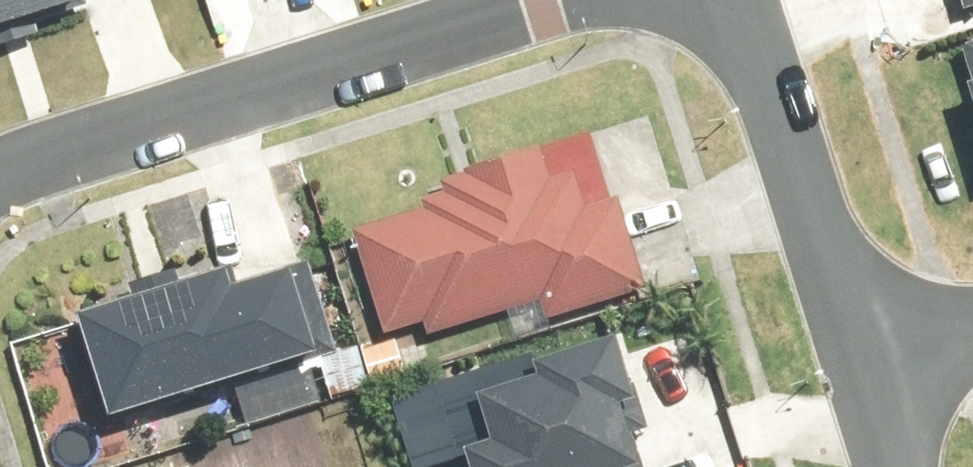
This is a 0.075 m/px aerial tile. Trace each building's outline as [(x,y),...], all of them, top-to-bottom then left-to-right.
[(85,30),(77,6),(93,0),(0,0),(0,58),(85,30)] [(953,15),(972,8),(972,0),(949,0),(953,15)] [(950,52),(972,125),(972,45),(950,52)] [(345,240),(381,360),(530,316),(537,341),(640,310),(610,207),(556,223),(539,165),(430,197),(435,214),(345,240)] [(286,273),(71,344),(104,443),(319,372),(286,273)] [(429,466),(641,466),(611,368),(525,394),(531,413),(422,446),(429,466)]
